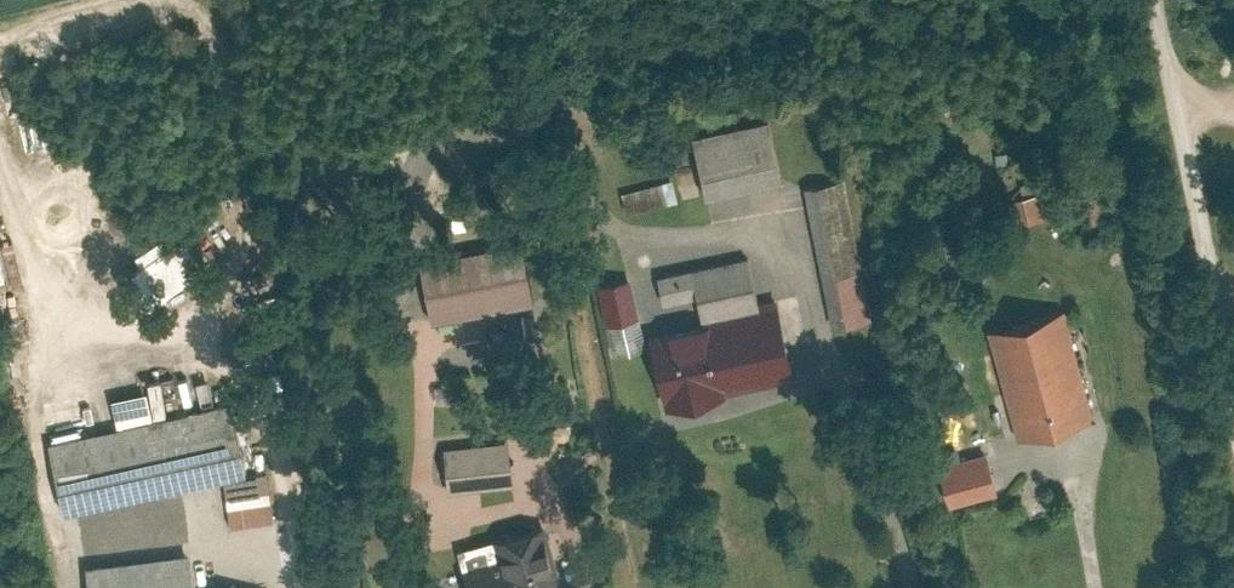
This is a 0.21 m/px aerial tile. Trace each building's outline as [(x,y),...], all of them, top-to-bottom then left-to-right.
[(694,136),(707,194),(784,177),(771,119),(694,136)] [(850,176),(805,185),(834,326),(878,317),(850,176)] [(673,177),(623,191),(629,212),(679,197),(673,177)] [(137,273),(158,304),(212,267),(191,236),(137,273)] [(521,240),(421,259),(433,320),(533,301),(521,240)] [(699,297),(704,320),(763,306),(762,300),(751,254),(659,276),(667,305),(699,297)] [(614,353),(647,345),(631,278),(598,286),(614,353)] [(670,406),(796,376),(778,296),(762,300),(763,306),(704,320),(653,332),(670,406)] [(989,329),(1019,435),(1095,414),(1065,307),(989,329)] [(197,382),(202,407),(231,401),(234,400),(229,375),(197,382)] [(112,397),(118,426),(154,418),(148,389),(112,397)] [(989,396),(992,411),(1001,409),(997,393),(989,396)] [(49,441),(65,511),(246,471),(231,401),(202,407),(154,418),(118,426),(49,441)] [(506,438),(445,446),(451,489),(512,481),(506,438)] [(987,449),(940,462),(952,504),(998,491),(987,449)] [(273,517),(265,470),(223,477),(231,524),(273,517)] [(1022,503),(1024,513),(1035,514),(1041,507),(1038,499),(1029,496),(1022,503)] [(468,576),(471,587),(563,587),(546,531),(539,533),(537,526),(497,537),(505,566),(468,576)] [(497,537),(459,548),(468,576),(505,566),(497,537)] [(191,551),(88,565),(91,587),(196,587),(191,551)]
